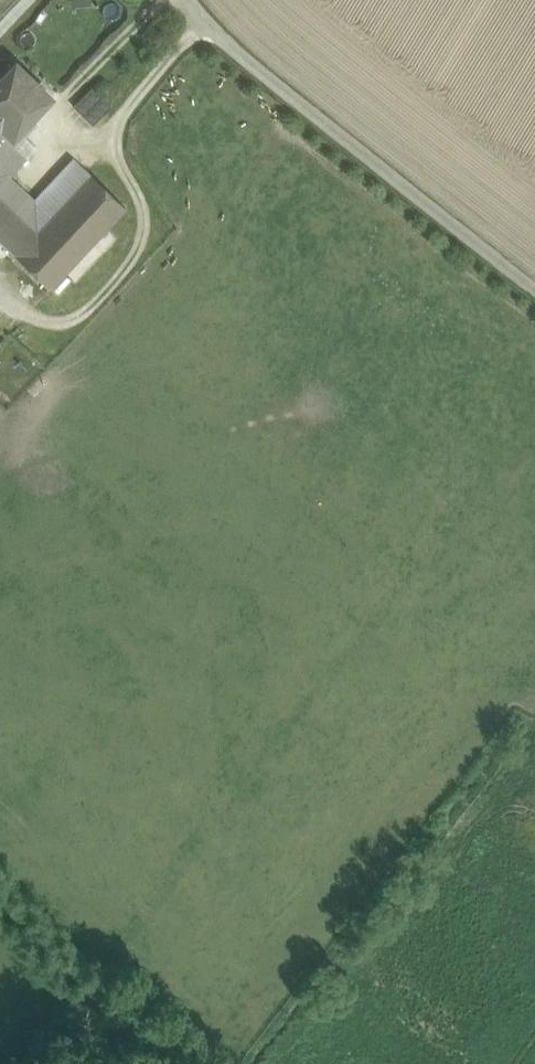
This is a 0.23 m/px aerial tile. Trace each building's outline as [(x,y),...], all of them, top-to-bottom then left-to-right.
[(0,80),(0,124),(15,138),(53,97),(17,63),(0,80)] [(93,87),(75,106),(94,124),(112,105),(93,87)] [(51,288),(127,207),(91,174),(52,216),(35,199),(10,176),(19,166),(2,150),(10,142),(11,142),(15,138),(0,124),(0,240),(51,288)] [(11,142),(10,142),(2,150),(19,166),(27,158),(11,142)] [(74,158),(35,199),(52,216),(91,174),(74,158)]
